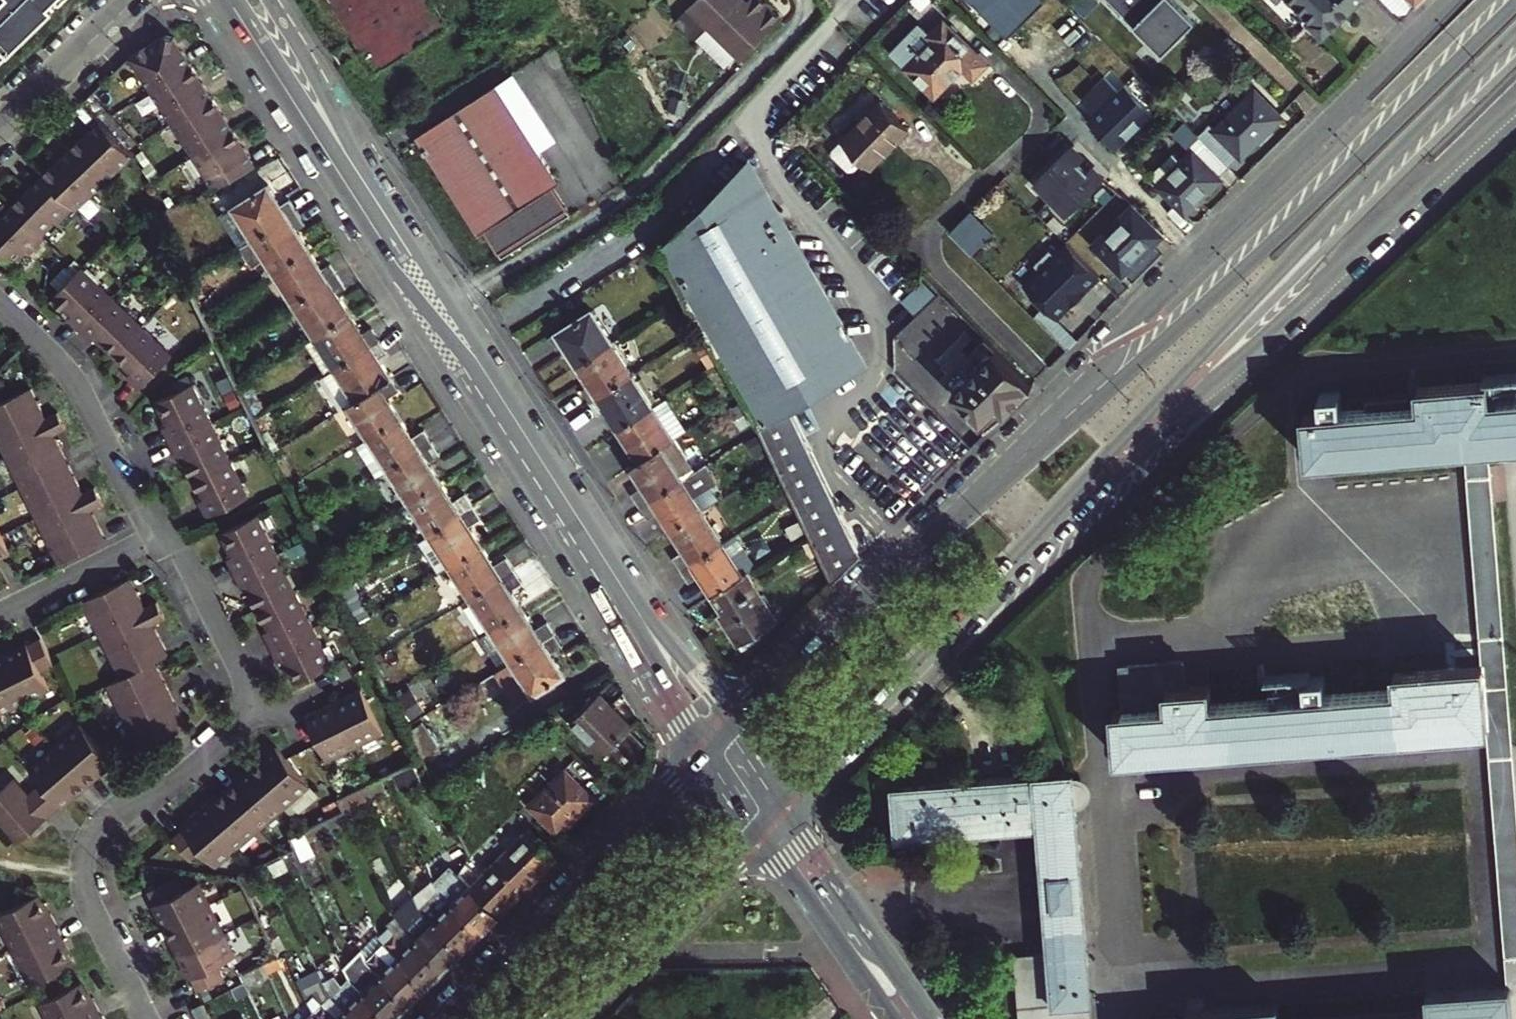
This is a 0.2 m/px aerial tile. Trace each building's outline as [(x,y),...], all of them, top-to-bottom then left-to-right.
[(62,0),(0,0),(0,62),(62,0)] [(372,69),(380,65),(340,0),(329,0),(372,69)] [(380,65),(449,22),(435,0),(340,0),(380,65)] [(677,25),(690,37),(697,36),(709,25),(742,58),(782,18),(763,0),(747,0),(746,1),(746,0),(695,0),(677,18),(677,25)] [(1044,0),(978,0),(1013,33),(1044,0)] [(1163,53),(1197,19),(1178,0),(1110,0),(1163,53)] [(1311,23),(1307,26),(1322,41),(1364,0),(1289,0),(1311,23)] [(1402,21),(1407,16),(1391,0),(1381,0),(1402,21)] [(1415,9),(1424,0),(1405,0),(1415,9)] [(994,73),(953,33),(952,31),(941,42),(929,30),(900,60),(942,103),(969,77),(980,88),(994,73)] [(166,35),(131,58),(213,184),(257,163),(175,36),(175,33),(167,32),(166,35)] [(557,140),(514,72),(497,83),(541,151),(557,140)] [(497,83),(417,134),(479,231),(485,228),(503,256),(572,212),(554,184),(560,180),(541,151),(497,83)] [(1091,121),(1118,148),(1154,112),(1127,85),(1091,121)] [(1212,125),(1200,136),(1231,168),(1242,157),(1243,158),(1283,116),(1256,90),(1217,130),(1212,125)] [(880,177),(919,138),(890,110),(842,159),(842,164),(858,179),(864,179),(873,170),(880,177)] [(79,210),(106,183),(135,156),(102,121),(44,177),(48,181),(74,205),(77,208),(79,210)] [(1231,168),(1200,136),(1186,123),(1175,134),(1194,153),(1185,162),(1176,154),(1154,177),(1162,185),(1161,187),(1189,214),(1222,180),(1221,178),(1231,168)] [(1074,148),(1039,183),(1055,199),(1072,216),(1106,182),(1094,169),(1090,173),(1083,165),(1086,161),(1074,148)] [(868,366),(750,159),(661,246),(685,293),(704,327),(753,405),(835,583),(869,550),(815,435),(796,407),(868,366)] [(43,176),(13,206),(0,220),(0,230),(18,211),(48,181),(44,177),(43,176)] [(44,235),(74,205),(48,181),(18,211),(0,230),(0,259),(5,258),(14,267),(17,264),(29,251),(44,235)] [(262,234),(299,210),(290,196),(282,201),(270,182),(241,201),(262,234)] [(44,235),(29,251),(32,254),(47,238),(45,236),(59,222),(61,224),(77,208),(74,205),(44,235)] [(1165,236),(1135,206),(1096,245),(1126,275),(1165,236)] [(995,232),(974,209),(952,230),(974,252),(995,232)] [(299,210),(262,234),(282,265),(310,247),(298,228),(307,222),(299,210)] [(1085,292),(1102,276),(1070,242),(1058,254),(1052,249),(1037,264),(1042,269),(1026,285),(1059,318),(1077,300),(1075,298),(1083,290),(1085,292)] [(310,247),(282,265),(302,297),(339,274),(332,262),(323,268),(310,247)] [(17,264),(27,274),(40,262),(32,254),(29,251),(17,264)] [(83,267),(55,298),(63,306),(93,276),(83,267)] [(339,274),(302,297),(322,328),(350,310),(339,292),(347,287),(339,274)] [(129,377),(142,390),(174,356),(93,276),(63,306),(73,316),(70,319),(93,342),(97,339),(132,374),(129,377)] [(1075,298),(1077,300),(1085,292),(1083,290),(1075,298)] [(593,308),(550,336),(558,348),(567,342),(579,362),(613,339),(593,308)] [(350,310),(322,328),(344,362),(380,338),(372,325),(363,330),(350,310)] [(344,362),(322,328),(313,334),(334,367),(344,362)] [(364,393),(392,375),(379,356),(388,351),(380,338),(344,362),(364,393)] [(590,400),(634,371),(613,339),(579,362),(591,382),(582,387),(590,400)] [(1035,385),(999,349),(984,365),(975,356),(961,369),(966,374),(954,385),(957,389),(954,391),(991,429),(1035,385)] [(656,405),(634,371),(590,400),(599,413),(608,407),(620,427),(656,405)] [(377,432),(408,412),(396,393),(401,389),(392,375),(364,393),(355,399),(377,432)] [(1490,447),(1497,447),(1515,445),(1515,398),(1493,400),(1491,383),(1422,388),(1423,396),(1369,400),(1370,410),(1307,414),(1310,461),(1470,449),(1490,447)] [(251,497),(194,384),(157,401),(169,426),(164,428),(179,457),(184,455),(206,500),(202,503),(209,518),(251,497)] [(25,490),(39,518),(63,565),(109,542),(94,512),(106,506),(98,490),(86,495),(57,436),(68,430),(60,414),(48,419),(33,389),(0,406),(0,439),(25,490)] [(690,428),(669,396),(656,405),(620,427),(632,446),(623,451),(632,465),(676,436),(690,428)] [(377,432),(396,463),(433,440),(426,429),(421,432),(408,412),(377,432)] [(641,505),(697,469),(676,436),(632,465),(644,484),(632,491),(641,505)] [(417,496),(449,476),(436,456),(441,452),(433,440),(396,463),(417,496)] [(889,459),(872,475),(908,511),(925,495),(889,459)] [(697,469),(641,505),(649,517),(660,510),(673,529),(704,509),(696,496),(719,481),(707,462),(697,469)] [(461,496),(449,476),(417,496),(438,527),(474,504),(467,492),(461,496)] [(408,501),(429,533),(438,527),(417,496),(408,501)] [(457,558),(489,538),(477,520),(482,516),(474,504),(438,527),(457,558)] [(725,541),(704,509),(673,529),(685,548),(674,556),(682,568),(725,541)] [(248,587),(260,609),(271,631),(267,634),(281,663),(286,661),(297,684),(336,665),(261,514),(221,533),(234,558),(229,560),(244,589),(248,587)] [(15,554),(0,523),(0,561),(15,554)] [(758,565),(738,532),(725,541),(745,573),(748,572),(758,565)] [(502,559),(489,538),(457,558),(478,591),(515,568),(507,556),(502,559)] [(745,573),(725,541),(682,568),(689,580),(701,573),(714,593),(745,573)] [(498,622),(530,603),(518,583),(523,580),(515,568),(478,591),(498,622)] [(745,573),(714,593),(732,621),(729,623),(740,641),(777,617),(748,572),(745,573)] [(86,603),(124,680),(110,687),(143,753),(191,729),(158,663),(172,657),(156,626),(168,620),(160,604),(148,610),(134,580),(86,603)] [(519,655),(556,632),(547,619),(542,622),(530,603),(498,622),(519,655)] [(519,655),(541,689),(572,669),(559,648),(564,645),(556,632),(519,655)] [(45,689),(38,673),(52,666),(39,640),(25,646),(24,644),(0,656),(0,711),(45,689)] [(532,695),(541,689),(519,655),(510,661),(532,695)] [(1170,690),(1187,688),(1185,663),(1168,664),(1170,690)] [(1120,757),(1207,751),(1491,730),(1486,666),(1399,673),(1400,690),(1215,704),(1213,686),(1187,688),(1170,690),(1168,664),(1124,667),(1126,711),(1117,711),(1120,757)] [(387,734),(366,692),(310,719),(331,761),(387,734)] [(406,692),(395,699),(409,720),(420,713),(406,692)] [(633,725),(601,692),(572,719),(605,752),(633,725)] [(112,761),(80,723),(28,767),(40,782),(29,792),(15,775),(0,787),(0,826),(14,843),(112,761)] [(422,725),(407,732),(418,757),(434,749),(422,725)] [(276,746),(180,828),(182,829),(171,838),(190,860),(201,851),(213,865),(307,784),(276,746)] [(567,769),(532,803),(561,834),(596,799),(567,769)] [(1074,775),(894,787),(898,837),(1039,828),(1047,957),(1044,957),(1041,959),(1040,962),(1039,965),(1040,969),(1042,972),(1045,974),(1049,975),(1050,1000),(1084,999),(1083,971),(1079,971),(1078,955),(1085,954),(1076,805),(1084,804),(1086,802),(1089,798),(1089,791),(1086,786),(1083,784),(1080,783),(1075,783),(1074,775)] [(386,780),(364,792),(368,800),(391,789),(386,780)] [(344,802),(348,810),(368,800),(364,792),(344,802)] [(327,824),(306,834),(310,842),(330,831),(327,824)] [(530,829),(473,886),(500,915),(559,857),(530,829)] [(500,915),(473,886),(459,872),(458,871),(440,889),(483,932),(500,915)] [(191,977),(197,990),(222,977),(216,964),(234,955),(197,881),(180,889),(174,876),(146,890),(153,903),(152,904),(188,978),(191,977)] [(418,899),(422,907),(465,950),(483,932),(440,889),(433,896),(427,891),(418,899)] [(0,912),(0,923),(31,983),(72,963),(62,943),(65,942),(49,912),(47,913),(36,894),(0,912)] [(465,950),(422,907),(415,914),(409,908),(400,916),(405,925),(447,967),(465,950)] [(386,943),(428,985),(429,986),(447,967),(405,925),(396,932),(391,924),(381,933),(386,943)] [(411,1003),(428,985),(386,943),(379,949),(374,940),(364,950),(369,960),(411,1003)] [(369,960),(361,967),(353,953),(341,958),(351,977),(392,1018),(394,1018),(411,1003),(369,960)] [(265,966),(273,982),(295,971),(288,955),(265,966)] [(1084,999),(1050,1000),(1049,975),(1045,974),(1042,972),(1040,969),(1039,965),(1040,962),(1041,959),(1044,957),(1047,957),(1017,958),(1022,1018),(1088,1018),(1084,999)] [(242,977),(250,993),(273,982),(265,966),(242,977)] [(326,982),(333,995),(356,1018),(392,1018),(351,977),(344,984),(339,976),(326,982)] [(40,1001),(49,1018),(92,1018),(101,1014),(93,998),(90,1000),(81,980),(40,1001)] [(326,982),(305,992),(315,1013),(321,1018),(356,1018),(333,995),(326,982)] [(1511,989),(1431,994),(1431,1012),(1325,1018),(1513,1018),(1511,989)] [(202,1002),(192,1007),(198,1018),(211,1018),(202,1002)] [(1230,1008),(1182,1011),(1182,1018),(1231,1018),(1230,1008)]
